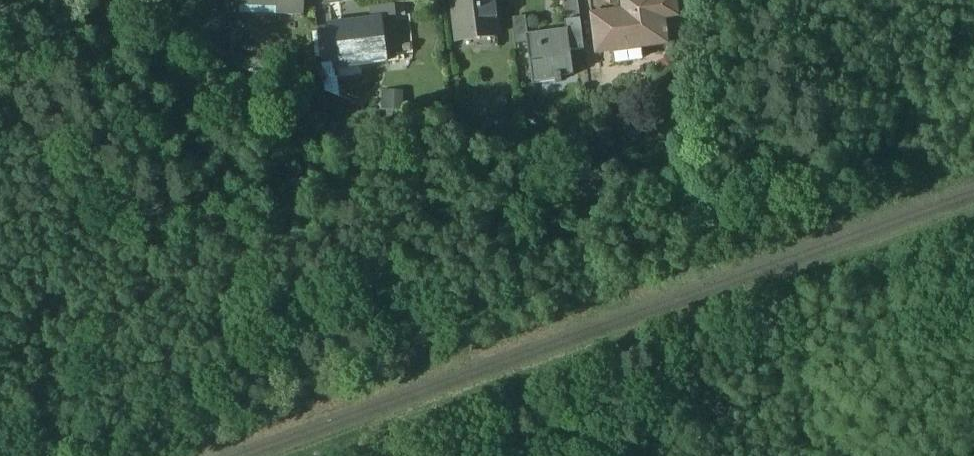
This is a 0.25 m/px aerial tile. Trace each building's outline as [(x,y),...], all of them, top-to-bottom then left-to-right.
[(238,2),(276,4),(276,15),(302,16),(303,0),(239,0),(238,2)] [(458,41),(498,37),(494,0),(453,0),(458,41)] [(564,22),(580,20),(577,0),(561,0),(564,22)] [(621,4),(622,9),(606,12),(606,16),(611,51),(610,51),(612,63),(642,59),(641,48),(667,45),(664,18),(676,17),(674,0),(640,0),(641,5),(633,6),(633,2),(621,4)] [(526,15),(513,15),(512,41),(525,42),(526,15)] [(606,16),(592,18),(596,53),(610,51),(611,51),(606,16)] [(362,24),(328,28),(332,57),(357,54),(359,66),(385,63),(380,20),(381,20),(380,19),(362,22),(362,24)] [(565,31),(525,37),(531,80),(555,77),(556,83),(561,82),(561,77),(573,75),(570,52),(584,50),(580,20),(564,22),(565,31)] [(328,28),(317,30),(321,66),(333,64),(332,57),(328,28)]
